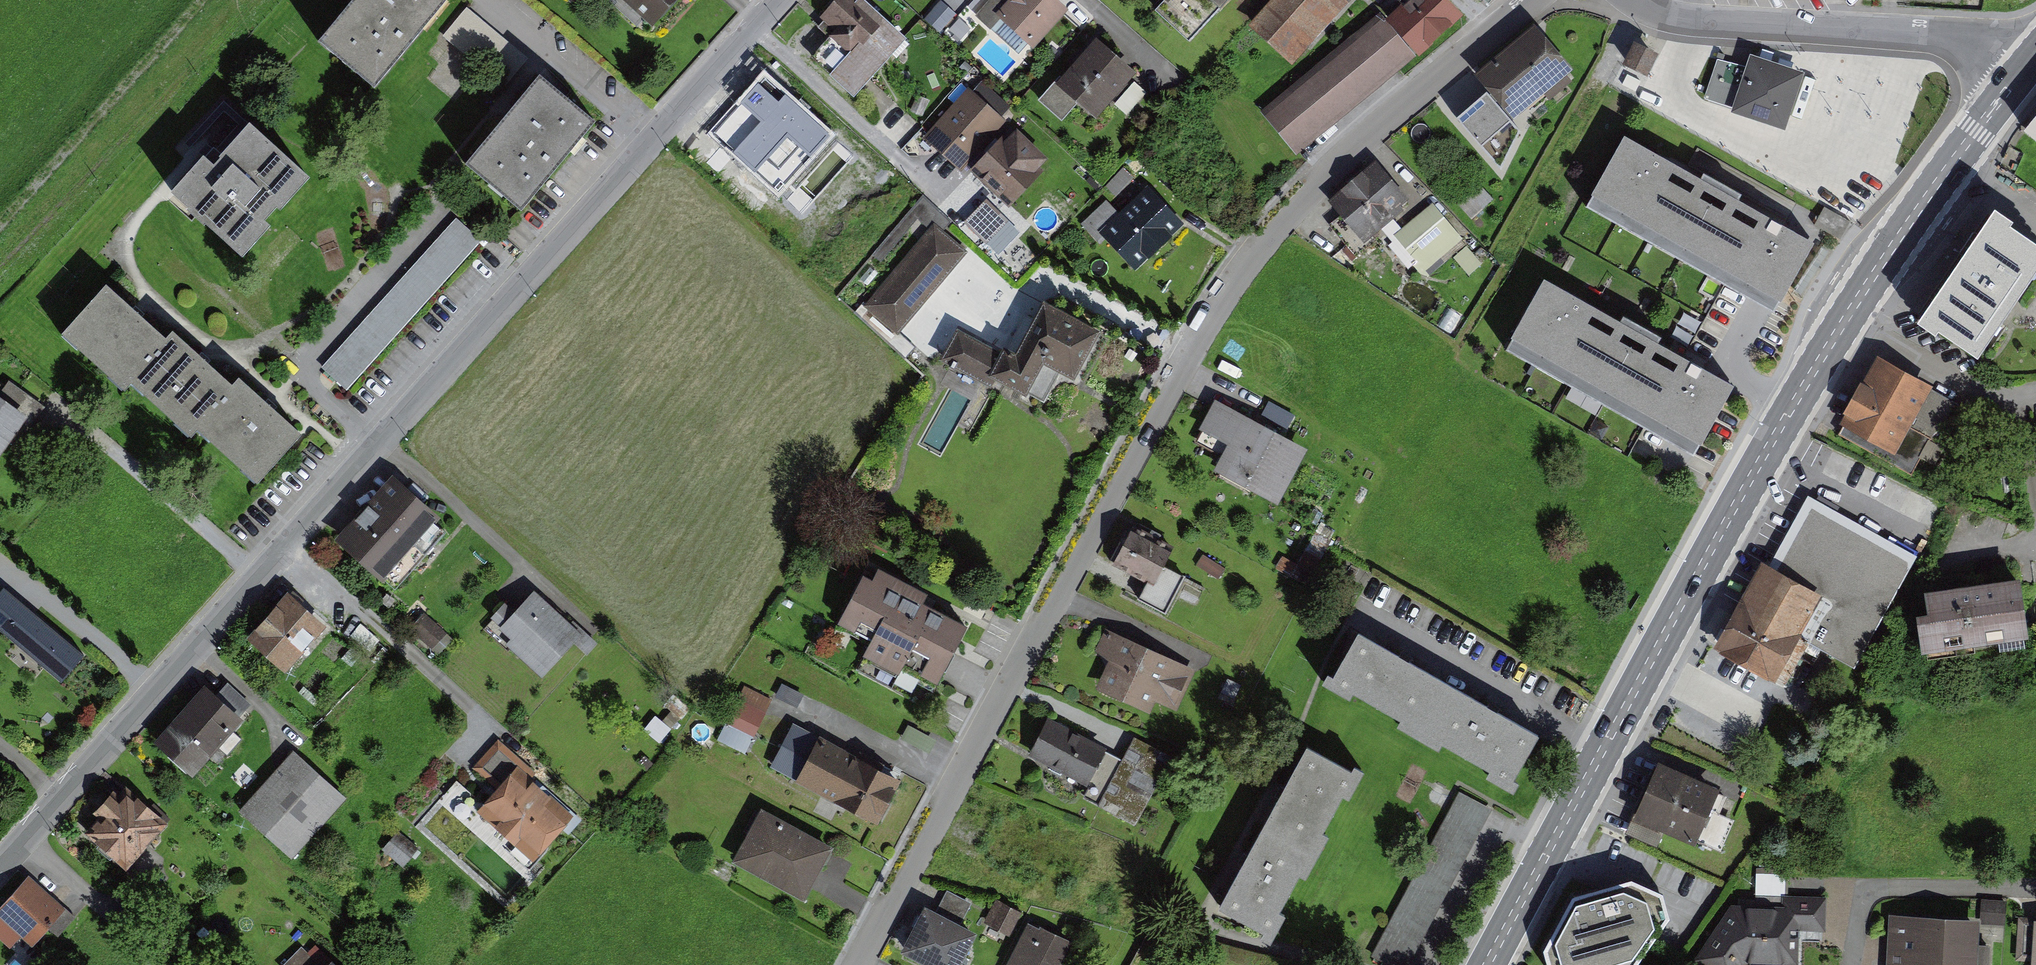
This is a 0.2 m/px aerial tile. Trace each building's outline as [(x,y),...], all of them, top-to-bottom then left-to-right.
[(451,0),(368,0),(327,49),(384,96),(459,7),(451,0)] [(661,30),(688,0),(627,0),(661,30)] [(817,56),(864,97),(916,38),(872,0),(866,0),(817,56)] [(1065,0),(1016,0),(1002,15),(1042,51),(1078,12),(1065,0)] [(1301,67),(1363,0),(1282,0),(1257,28),(1301,67)] [(1455,0),(1418,0),(1394,22),(1429,59),(1472,19),(1455,0)] [(1424,59),(1386,14),(1268,113),(1306,158),(1424,59)] [(1541,31),(1538,28),(1479,79),(1495,98),(1519,125),(1578,74),(1541,31)] [(1145,76),(1104,40),(1064,86),(1105,122),(1145,76)] [(1656,56),(1633,44),(1622,66),(1646,78),(1656,56)] [(1699,116),(1742,130),(1746,120),(1737,117),(1753,69),(1738,64),(1719,58),(1699,116)] [(1813,77),(1757,58),(1753,69),(1737,117),(1746,120),(1794,135),(1813,77)] [(793,115),(754,81),(713,128),(779,185),(812,147),(785,124),(793,115)] [(605,129),(551,83),(474,172),(529,218),(605,129)] [(1060,162),(973,88),(931,137),(1017,211),(1060,162)] [(1519,125),(1495,98),(1477,113),(1463,124),(1506,169),(1527,134),(1519,125)] [(2021,136),(2035,148),(2035,118),(2021,136)] [(320,187),(258,132),(221,174),(212,165),(177,203),(250,268),(280,235),(274,230),(285,218),(289,222),(320,187)] [(1745,194),(1707,173),(1704,179),(1628,136),(1589,205),(1778,312),(1817,243),(1741,200),(1745,194)] [(1420,202),(1383,161),(1336,203),(1373,244),(1420,202)] [(1189,224),(1157,189),(1108,233),(1140,268),(1189,224)] [(1470,239),(1440,204),(1433,210),(1402,236),(1432,272),(1470,239)] [(2012,227),(2014,223),(1996,211),(1918,324),(1936,337),(1939,332),(1979,359),(2035,276),(2035,243),(2012,227)] [(487,241),(462,219),(328,368),(353,390),(487,241)] [(974,252),(938,222),(869,305),(905,335),(974,252)] [(1455,255),(1471,273),(1485,261),(1469,243),(1455,255)] [(173,328),(111,275),(67,325),(130,379),(135,372),(173,328)] [(1663,337),(1626,316),(1623,322),(1546,279),(1507,348),(1697,455),(1736,385),(1660,343),(1663,337)] [(998,388),(1003,379),(1035,396),(1052,364),(1084,381),(1110,331),(1053,302),(1024,358),(966,329),(948,363),(998,388)] [(179,322),(173,328),(135,372),(196,426),(202,419),(241,376),(179,322)] [(1931,381),(1877,353),(1842,419),(1896,447),(1931,381)] [(247,369),(241,376),(202,419),(263,474),(308,425),(247,369)] [(16,444),(23,449),(51,410),(14,383),(4,396),(0,393),(0,465),(16,444)] [(1211,427),(1238,440),(1226,466),(1290,498),(1317,443),(1225,398),(1211,427)] [(447,511),(398,469),(341,535),(390,577),(447,511)] [(1769,564),(1761,560),(1716,643),(1777,676),(1800,635),(1855,665),(1917,553),(1808,493),(1769,564)] [(1178,546),(1136,526),(1120,558),(1162,578),(1178,546)] [(2013,571),(1918,586),(1928,644),(2023,629),(2013,571)] [(975,624),(872,575),(845,632),(949,681),(955,666),(975,624)] [(8,585),(0,594),(0,624),(68,681),(91,654),(8,585)] [(589,631),(539,586),(505,624),(517,634),(511,641),(549,675),(589,631)] [(334,623),(294,587),(252,634),(292,670),(334,623)] [(1120,655),(1106,684),(1158,710),(1164,698),(1183,707),(1202,670),(1113,626),(1103,647),(1120,655)] [(1431,729),(1457,684),(1367,632),(1341,677),(1431,729)] [(251,716),(210,680),(160,738),(200,773),(251,716)] [(1457,684),(1431,729),(1521,781),(1547,736),(1457,684)] [(751,752),(772,697),(742,685),(721,740),(751,752)] [(1113,745),(1058,718),(1038,756),(1094,783),(1113,745)] [(908,775),(826,736),(804,783),(885,822),(908,775)] [(1177,753),(1142,736),(1137,746),(1106,806),(1142,824),(1177,753)] [(581,812),(538,776),(542,770),(504,738),(479,766),(503,787),(482,811),(540,860),(581,812)] [(353,795),(299,747),(245,809),(299,856),(353,795)] [(1270,826),(1321,853),(1363,776),(1312,748),(1270,826)] [(1717,790),(1658,764),(1637,811),(1669,825),(1696,837),(1717,790)] [(126,792),(120,787),(98,809),(104,815),(91,829),(132,867),(174,821),(133,784),(126,792)] [(1467,790),(1380,955),(1400,964),(1417,964),(1500,807),(1467,790)] [(1717,790),(1696,837),(1723,849),(1724,845),(1733,825),(1736,819),(1722,812),(1730,796),(1717,790)] [(841,844),(768,807),(740,860),(814,898),(822,881),(841,844)] [(1669,825),(1637,811),(1628,831),(1660,845),(1669,825)] [(1280,931),(1321,853),(1270,826),(1229,903),(1280,931)] [(1742,898),(1742,906),(1788,907),(1789,896),(1789,883),(1790,870),(1761,869),(1760,899),(1742,898)] [(34,873),(0,910),(4,912),(0,917),(0,932),(16,947),(27,935),(37,944),(71,907),(34,873)] [(1548,964),(1636,964),(1670,916),(1664,892),(1633,878),(1573,895),(1544,949),(1548,964)] [(1747,958),(1803,960),(1804,927),(1829,928),(1830,897),(1789,896),(1788,907),(1742,906),(1734,906),(1699,957),(1710,964),(1742,964),(1747,958)] [(1013,900),(1000,925),(1012,931),(1025,907),(1013,900)] [(2007,901),(1986,900),(1985,920),(2006,921),(2007,901)] [(934,906),(911,954),(934,964),(969,964),(986,930),(934,906)] [(1900,918),(1897,964),(1975,964),(1976,945),(1977,922),(1900,918)] [(2022,958),(2035,958),(2035,922),(2023,921),(2022,958)] [(1079,944),(1038,922),(1015,964),(1068,964),(1079,944)] [(306,945),(287,964),(327,964),(306,945)] [(1993,945),(1976,945),(1975,964),(1992,964),(1993,945)] [(331,964),(348,964),(339,956),(331,964)]
